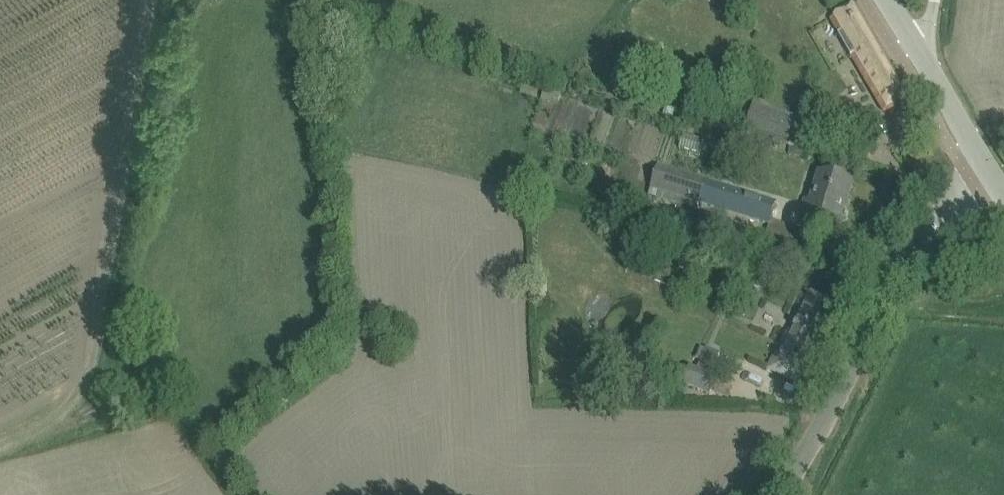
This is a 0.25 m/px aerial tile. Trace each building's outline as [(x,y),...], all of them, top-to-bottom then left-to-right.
[(887,112),(891,109),(909,99),(855,6),(833,19),(887,112)] [(753,105),(746,128),(804,146),(811,122),(753,105)] [(679,147),(703,155),(707,143),(683,136),(679,147)] [(768,223),(775,202),(658,165),(650,189),(702,205),(703,203),(768,223)] [(807,200),(802,216),(838,227),(851,184),(820,174),(812,201),(807,200)] [(785,330),(768,368),(801,384),(812,361),(809,359),(834,305),(807,293),(789,332),(785,330)]
